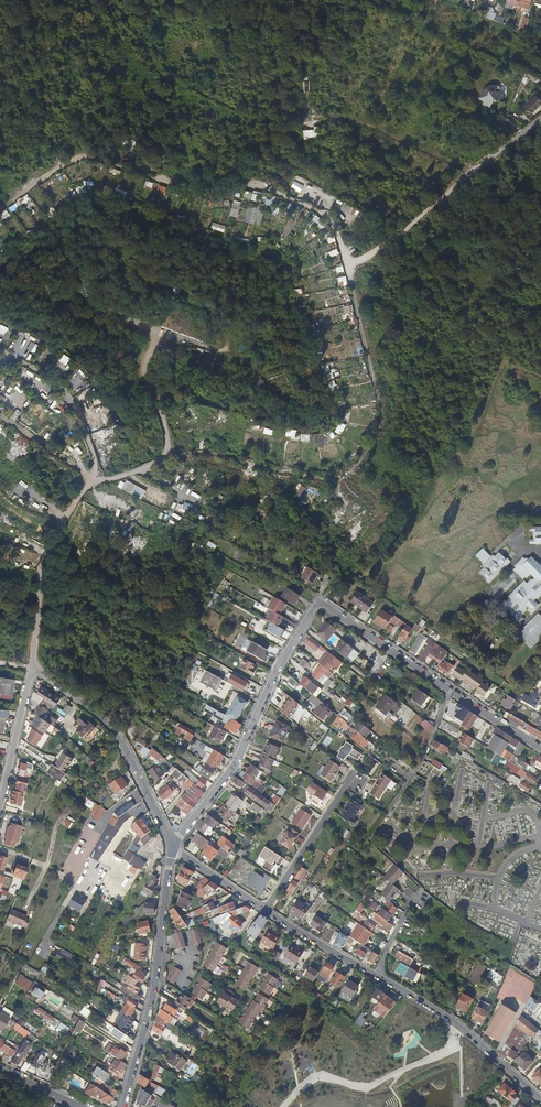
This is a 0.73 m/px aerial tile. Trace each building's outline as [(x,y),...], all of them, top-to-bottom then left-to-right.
[(518,7),(528,10),(531,0),(520,0),(518,6),(518,7)] [(485,18),(499,23),(504,7),(501,6),(497,18),(494,17),(496,11),(491,9),(491,8),(490,7),(488,7),(485,18)] [(525,73),(524,76),(540,84),(540,80),(525,73)] [(257,91),(263,91),(262,80),(250,82),(252,95),(257,95),(257,91)] [(497,85),(488,85),(488,87),(485,87),(484,90),(482,89),(478,99),(482,101),(481,104),(488,108),(492,101),(491,99),(493,98),(494,99),(503,99),(502,91),(499,91),(499,87),(497,85)] [(523,107),(526,110),(538,99),(535,95),(523,107)] [(526,110),(531,115),(540,105),(540,102),(538,99),(526,110)] [(256,114),(265,112),(263,104),(254,107),(256,114)] [(119,128),(113,131),(118,141),(123,138),(120,134),(121,133),(119,128)] [(303,140),(317,140),(317,129),(303,130),(303,140)] [(131,138),(122,144),(128,152),(137,146),(131,138)] [(93,180),(83,181),(84,186),(76,187),(77,193),(86,192),(85,189),(94,188),(93,180)] [(291,188),(300,192),(303,185),(294,180),(291,188)] [(68,202),(74,197),(70,192),(64,197),(68,202)] [(21,209),(33,204),(29,195),(17,199),(21,209)] [(234,200),(229,216),(237,218),(241,202),(234,200)] [(51,217),(56,212),(51,206),(45,211),(51,217)] [(248,206),(244,222),(260,226),(264,210),(248,206)] [(315,215),(311,220),(322,230),(327,225),(315,215)] [(343,215),(340,218),(347,224),(350,221),(343,215)] [(224,232),(226,226),(211,223),(210,229),(224,232)] [(328,252),(330,257),(339,254),(337,248),(328,252)] [(346,276),(338,277),(339,286),(347,285),(346,276)] [(91,296),(87,277),(80,278),(84,297),(91,296)] [(169,284),(169,287),(174,288),(172,292),(179,294),(181,288),(169,284)] [(351,304),(343,307),(345,314),(347,313),(349,319),(355,317),(351,304)] [(239,324),(227,330),(235,347),(247,341),(239,324)] [(22,375),(21,375),(29,381),(34,375),(18,363),(14,369),(22,375)] [(82,378),(87,373),(81,367),(76,372),(82,378)] [(57,404),(54,406),(58,409),(64,403),(59,398),(55,402),(57,404)] [(65,405),(60,410),(63,413),(50,427),(55,431),(73,412),(65,405)] [(10,417),(16,420),(21,411),(15,408),(10,417)] [(34,434),(40,440),(46,433),(40,428),(34,434)] [(16,487),(21,480),(18,478),(13,484),(16,487)] [(125,483),(120,481),(117,487),(141,499),(146,490),(126,480),(125,483)] [(295,489),(302,491),(304,483),(297,481),(295,489)] [(35,500),(30,509),(39,514),(41,510),(40,509),(42,504),(35,500)] [(185,509),(189,511),(191,504),(184,502),(183,505),(178,504),(176,509),(184,512),(185,509)] [(209,541),(206,545),(213,550),(216,545),(209,541)] [(476,555),(483,561),(490,554),(483,548),(476,555)] [(486,567),(485,566),(480,571),(487,578),(492,574),(493,575),(493,576),(497,572),(495,571),(499,567),(500,568),(504,565),(503,564),(503,563),(507,559),(506,559),(499,552),(495,556),(494,557),(495,558),(492,561),(491,560),(488,563),(488,564),(486,567)] [(490,554),(483,561),(484,563),(483,564),(485,566),(486,567),(488,564),(488,563),(491,560),(492,561),(495,558),(494,557),(495,556),(493,555),(491,556),(490,554)] [(522,615),(528,609),(527,608),(529,606),(533,610),(540,603),(535,599),(537,598),(538,598),(540,596),(540,562),(540,564),(532,556),(530,558),(525,558),(525,563),(523,565),(531,573),(535,577),(533,579),(532,578),(527,582),(524,580),(522,582),(525,585),(519,590),(514,596),(511,593),(508,596),(511,599),(508,602),(507,603),(511,607),(513,609),(514,608),(516,610),(515,611),(519,614),(521,616),(522,615)] [(525,563),(525,558),(523,556),(514,565),(516,567),(513,570),(523,579),(526,576),(527,577),(531,573),(523,565),(525,563)] [(492,574),(487,578),(486,579),(490,583),(511,561),(508,558),(506,559),(507,559),(503,563),(503,564),(504,565),(500,568),(499,567),(495,571),(497,572),(493,576),(493,575),(492,574)] [(301,579),(311,585),(318,575),(305,568),(302,573),(304,574),(301,579)] [(522,582),(511,593),(514,596),(519,590),(525,585),(522,582)] [(293,590),(300,594),(303,590),(296,585),(293,590)] [(287,589),(281,598),(295,606),(300,597),(287,589)] [(368,611),(372,604),(357,593),(352,600),(351,602),(366,613),(368,611)] [(274,598),(268,609),(272,611),(280,616),(286,605),(275,598),(274,598)] [(525,618),(522,615),(521,616),(519,614),(515,611),(516,610),(514,608),(513,609),(511,607),(507,603),(508,602),(505,599),(501,603),(521,622),(525,618)] [(381,610),(374,622),(385,628),(392,616),(381,610)] [(272,611),(267,621),(272,624),(278,628),(284,618),(280,616),(272,611)] [(531,649),(540,638),(540,616),(538,613),(517,634),(522,640),(524,639),(526,641),(525,643),(531,649)] [(397,623),(398,624),(400,620),(394,615),(383,633),(388,636),(393,627),(396,622),(397,623)] [(315,634),(326,643),(336,630),(325,621),(315,634)] [(421,626),(415,623),(412,628),(417,632),(421,626)] [(272,624),(268,632),(281,639),(285,631),(278,628),(272,624)] [(406,626),(399,638),(404,641),(405,639),(408,641),(410,637),(407,636),(411,629),(406,626)] [(422,640),(424,636),(420,633),(417,638),(418,638),(410,651),(415,654),(423,641),(422,640)] [(312,639),(308,644),(318,652),(322,647),(312,639)] [(433,648),(435,644),(428,639),(425,642),(433,648)] [(342,640),(334,650),(352,663),(359,653),(342,640)] [(252,643),(247,652),(261,660),(264,655),(267,651),(252,643)] [(443,659),(445,656),(433,648),(429,655),(441,662),(442,661),(443,659)] [(427,656),(429,653),(428,652),(426,655),(423,653),(418,660),(423,663),(427,656)] [(342,663),(331,654),(322,665),(333,674),(342,663)] [(241,664),(239,668),(252,676),(255,671),(253,670),(255,665),(243,658),(240,663),(241,664)] [(304,659),(299,665),(304,669),(309,663),(304,659)] [(447,665),(444,663),(443,664),(442,663),(437,670),(439,671),(440,669),(448,675),(454,666),(450,664),(449,663),(447,665)] [(333,674),(322,665),(314,674),(313,676),(318,681),(324,673),(330,678),(333,674)] [(466,671),(458,666),(453,674),(460,679),(462,677),(466,671)] [(475,674),(467,669),(466,671),(462,677),(466,679),(464,682),(468,684),(475,674)] [(207,671),(202,680),(217,689),(223,680),(207,671)] [(483,679),(475,674),(468,684),(472,687),(473,684),(477,687),(480,682),(481,681),(483,679)] [(231,675),(227,683),(243,692),(246,686),(247,684),(231,675)] [(290,677),(287,681),(293,686),(296,682),(290,677)] [(305,677),(299,684),(317,699),(324,690),(314,681),(312,683),(305,677)] [(322,684),(325,687),(331,680),(327,677),(322,684)] [(217,689),(202,680),(201,682),(216,691),(217,689)] [(481,681),(480,682),(477,687),(476,689),(484,695),(489,687),(481,681)] [(12,688),(13,685),(1,683),(0,692),(0,694),(13,696),(14,691),(12,692),(12,688)] [(252,689),(247,686),(244,692),(249,695),(252,689)] [(40,688),(37,693),(45,699),(51,703),(55,698),(40,688)] [(420,691),(413,701),(423,708),(430,698),(420,691)] [(300,704),(286,693),(285,694),(290,698),(280,712),(291,721),(300,704)] [(532,698),(525,694),(521,700),(535,708),(540,699),(533,695),(532,698)] [(375,708),(390,719),(399,707),(395,704),(396,703),(392,699),(391,700),(385,695),(375,708)] [(520,703),(508,696),(506,700),(504,699),(501,704),(509,709),(513,705),(517,708),(520,703)] [(226,715),(240,724),(248,703),(238,697),(226,715)] [(45,699),(40,705),(47,710),(49,707),(52,708),(54,705),(51,703),(45,699)] [(322,705),(323,703),(318,699),(315,704),(319,707),(315,713),(324,720),(324,718),(327,715),(330,717),(333,714),(327,709),(322,705)] [(471,712),(459,704),(458,706),(453,703),(450,707),(457,711),(458,711),(456,713),(458,714),(456,718),(463,723),(471,712)] [(47,710),(40,705),(34,713),(37,715),(41,718),(47,710)] [(226,715),(208,705),(205,710),(227,723),(225,727),(235,733),(241,724),(240,724),(226,715)] [(479,717),(471,712),(463,723),(462,726),(469,732),(479,717)] [(519,726),(523,728),(526,723),(510,714),(508,718),(519,725),(519,726)] [(45,732),(50,725),(41,718),(37,715),(31,724),(35,726),(44,732),(45,732)] [(55,719),(48,715),(45,720),(51,724),(55,719)] [(85,731),(88,734),(94,728),(82,716),(77,722),(81,726),(81,727),(85,731)] [(332,724),(336,727),(340,721),(345,724),(346,722),(342,718),(339,716),(332,724)] [(391,726),(394,723),(387,717),(384,721),(391,726)] [(424,719),(420,725),(430,732),(434,727),(424,719)] [(285,737),(287,732),(289,728),(276,722),(270,737),(283,742),(285,737)] [(196,733),(184,726),(180,724),(175,733),(180,736),(182,732),(185,735),(183,738),(190,742),(196,733)] [(459,731),(451,725),(449,729),(457,734),(459,731)] [(44,732),(35,726),(27,739),(36,745),(44,732)] [(76,732),(80,736),(85,731),(81,727),(81,726),(76,732)] [(227,733),(216,726),(210,737),(222,743),(227,733)] [(364,736),(369,729),(365,726),(362,728),(359,732),(364,736)] [(520,743),(497,729),(496,730),(490,727),(488,731),(495,736),(509,744),(517,749),(520,743)] [(534,728),(531,732),(534,733),(534,734),(538,737),(538,736),(540,737),(540,732),(534,728)] [(146,737),(152,740),(157,733),(151,730),(146,737)] [(157,733),(152,740),(156,743),(161,736),(157,733)] [(363,742),(365,738),(358,733),(358,734),(353,739),(360,745),(363,742)] [(468,748),(474,740),(466,735),(463,740),(460,739),(458,742),(468,748)] [(505,750),(509,744),(495,736),(488,749),(501,756),(505,750)] [(441,751),(443,746),(435,740),(432,745),(441,751)] [(353,746),(347,742),(337,756),(344,761),(347,755),(349,755),(359,760),(363,755),(353,748),(353,746)] [(265,749),(264,749),(261,755),(262,755),(260,759),(262,760),(259,766),(269,770),(274,760),(279,748),(268,743),(265,749)] [(521,752),(525,746),(520,743),(517,749),(521,752)] [(146,757),(150,750),(144,746),(139,753),(146,757)] [(207,753),(211,755),(212,755),(222,760),(224,756),(210,747),(207,753)] [(153,748),(148,755),(149,756),(150,754),(157,760),(160,762),(165,759),(153,748)] [(501,756),(505,759),(507,755),(511,757),(513,755),(505,750),(501,756)] [(202,761),(206,763),(211,755),(207,753),(202,761)] [(55,766),(64,773),(72,760),(63,754),(62,754),(55,766)] [(456,765),(461,756),(457,754),(456,757),(454,759),(452,763),(456,765)] [(211,755),(206,763),(207,764),(216,769),(222,760),(212,755),(211,755)] [(531,764),(540,770),(540,758),(539,757),(538,758),(536,757),(531,764)] [(435,760),(431,765),(435,767),(439,770),(442,765),(435,760)] [(26,764),(20,763),(20,765),(18,765),(18,769),(17,772),(18,773),(18,775),(21,775),(24,776),(25,773),(30,774),(32,765),(27,762),(26,763),(26,764)] [(333,762),(323,777),(331,782),(340,767),(333,762)] [(216,769),(207,764),(204,768),(200,773),(209,778),(216,769)] [(61,782),(66,774),(52,765),(47,773),(61,782)] [(259,772),(260,771),(252,765),(247,772),(255,778),(257,775),(262,778),(263,777),(264,778),(265,776),(259,772)] [(164,776),(158,766),(149,771),(155,781),(164,776)] [(439,770),(435,767),(432,772),(439,777),(443,772),(439,770)] [(183,774),(176,768),(172,773),(178,779),(181,782),(183,780),(186,782),(185,783),(190,787),(193,783),(183,774)] [(196,784),(199,781),(186,769),(183,774),(193,783),(196,785),(196,784)] [(246,774),(243,771),(240,775),(243,778),(244,779),(245,779),(248,781),(248,783),(262,793),(266,788),(255,780),(255,781),(246,774)] [(522,771),(520,774),(523,775),(522,777),(534,785),(537,780),(522,771)] [(392,779),(383,773),(370,792),(380,798),(392,779)] [(75,774),(73,778),(85,786),(87,783),(75,774)] [(512,776),(509,781),(517,785),(519,786),(518,787),(528,792),(531,787),(512,776)] [(115,781),(109,785),(116,795),(127,786),(121,777),(115,781)] [(199,781),(196,784),(201,788),(207,781),(202,777),(199,781)] [(241,787),(245,783),(243,781),(238,778),(236,777),(233,781),(241,787)] [(27,781),(17,779),(17,783),(15,783),(14,789),(25,791),(27,781)] [(99,791),(101,789),(96,783),(93,785),(99,791)] [(201,796),(204,792),(196,785),(193,783),(190,787),(185,793),(197,803),(202,797),(201,796)] [(328,793),(313,783),(308,791),(317,796),(313,802),(318,805),(322,800),(323,801),(328,793)] [(267,808),(271,802),(265,798),(247,785),(243,791),(267,808)] [(169,792),(167,790),(164,787),(157,793),(164,800),(171,792),(170,791),(169,792)] [(24,793),(13,791),(10,803),(15,803),(15,805),(20,806),(20,805),(21,805),(24,793)] [(189,812),(197,803),(185,793),(177,802),(189,812)] [(276,806),(281,799),(273,793),(270,799),(273,801),(272,803),(276,806)] [(235,811),(235,812),(244,800),(240,797),(239,798),(234,794),(233,795),(232,794),(230,796),(231,797),(226,804),(235,811)] [(362,806),(352,800),(341,817),(354,828),(357,822),(354,819),(362,806)] [(115,813),(113,815),(118,818),(134,805),(131,801),(115,813)] [(91,813),(100,819),(104,811),(98,807),(99,806),(93,802),(90,808),(93,810),(91,813)] [(188,814),(189,812),(177,802),(176,804),(188,814)] [(235,811),(226,804),(221,810),(218,814),(227,821),(235,811)] [(259,813),(262,809),(255,804),(252,808),(259,813)] [(312,815),(302,809),(293,823),(303,829),(312,815)] [(113,815),(112,815),(108,822),(114,826),(118,819),(118,818),(113,815)] [(218,826),(220,823),(209,815),(204,822),(206,823),(213,828),(215,824),(218,826)] [(62,825),(69,829),(75,820),(68,816),(62,825)] [(143,838),(152,830),(146,819),(143,821),(137,823),(142,834),(141,835),(143,838)] [(204,822),(201,819),(195,827),(203,833),(204,831),(205,832),(208,828),(205,826),(206,824),(206,823),(204,822)] [(8,830),(7,830),(5,838),(6,838),(5,843),(15,845),(16,841),(19,841),(23,825),(10,822),(9,827),(8,830)] [(300,834),(291,828),(280,843),(289,849),(300,834)] [(210,841),(198,833),(192,841),(203,850),(210,841)] [(135,845),(141,839),(137,834),(132,843),(135,845)] [(141,841),(145,844),(151,838),(148,835),(141,841)] [(251,839),(246,835),(243,839),(248,844),(251,839)] [(209,845),(214,848),(217,844),(211,840),(208,844),(209,845)] [(219,851),(217,853),(225,859),(229,853),(228,852),(234,844),(229,840),(223,849),(223,848),(222,847),(219,851)] [(202,854),(207,857),(214,848),(209,845),(202,854)] [(266,847),(260,856),(267,861),(263,868),(271,873),(275,866),(272,864),(276,861),(278,862),(276,864),(280,866),(285,859),(266,847)] [(330,847),(323,862),(327,864),(334,849),(330,847)] [(146,860),(152,850),(149,848),(143,858),(146,860)] [(207,857),(212,861),(217,853),(219,851),(214,848),(207,857)] [(122,858),(124,856),(115,850),(113,853),(122,858)] [(122,858),(129,863),(134,856),(134,855),(127,850),(124,856),(122,858)] [(0,856),(0,857),(0,870),(5,871),(9,858),(0,856)] [(145,863),(134,856),(129,863),(141,870),(145,863)] [(92,885),(85,881),(94,867),(97,868),(91,878),(94,879),(103,864),(90,857),(72,888),(86,896),(92,885)] [(12,875),(23,880),(28,869),(17,864),(12,875)] [(394,885),(405,874),(396,865),(385,877),(391,882),(394,885)] [(302,866),(300,871),(293,880),(298,883),(307,869),(302,866)] [(182,867),(179,872),(190,878),(191,878),(193,874),(182,867)] [(255,871),(247,883),(261,893),(272,878),(262,871),(260,875),(255,871)] [(190,878),(179,872),(180,873),(176,881),(186,886),(190,878)] [(153,877),(150,884),(150,885),(148,884),(144,891),(151,895),(155,888),(154,887),(156,884),(156,879),(153,877)] [(198,882),(205,886),(211,882),(205,877),(198,882)] [(293,880),(287,891),(291,894),(298,883),(293,880)] [(203,887),(196,892),(200,898),(207,893),(208,894),(219,887),(212,882),(203,888),(203,887)] [(390,902),(401,890),(394,885),(391,882),(380,894),(390,902)] [(2,887),(0,894),(7,896),(9,889),(2,887)] [(187,909),(193,897),(191,896),(183,892),(178,902),(177,904),(187,909)] [(68,904),(80,911),(86,901),(75,894),(68,904)] [(212,902),(216,900),(214,896),(203,903),(205,906),(212,902)] [(326,901),(319,896),(311,908),(309,911),(312,913),(320,901),(325,904),(326,901)] [(290,912),(303,920),(309,911),(311,908),(298,900),(290,912)] [(202,907),(194,911),(196,915),(205,911),(206,913),(216,909),(212,902),(205,906),(202,907)] [(224,906),(224,905),(217,909),(218,912),(220,911),(221,914),(236,908),(233,902),(224,906)] [(369,906),(375,911),(378,906),(372,902),(369,906)] [(393,906),(394,905),(390,902),(388,905),(389,905),(386,909),(393,915),(398,909),(393,906)] [(154,914),(155,904),(145,903),(144,913),(154,914)] [(355,910),(360,913),(365,906),(361,903),(355,910)] [(249,909),(245,907),(217,917),(218,921),(225,918),(228,920),(223,927),(226,930),(232,923),(238,929),(241,925),(231,916),(249,909)] [(171,910),(170,911),(170,912),(182,928),(188,927),(185,922),(181,918),(174,908),(171,910)] [(378,915),(387,921),(392,915),(383,908),(378,915)] [(11,909),(7,920),(22,926),(26,917),(27,916),(11,909)] [(389,930),(392,926),(387,921),(378,915),(374,912),(371,916),(389,930)] [(360,922),(363,917),(359,914),(355,918),(360,922)] [(259,915),(247,934),(256,939),(268,921),(259,915)] [(322,919),(316,915),(310,925),(316,928),(316,929),(321,932),(326,923),(321,920),(322,919)] [(388,931),(389,930),(371,916),(370,917),(388,931)] [(372,931),(377,924),(368,918),(364,924),(372,931)] [(151,931),(148,921),(137,924),(140,934),(151,931)] [(366,937),(368,938),(372,933),(359,924),(350,937),(361,944),(362,944),(366,937)] [(189,931),(194,945),(201,943),(197,929),(189,931)] [(182,933),(173,936),(178,950),(186,948),(182,933)] [(279,938),(272,934),(271,936),(266,933),(261,942),(272,949),(279,938)] [(342,950),(349,937),(341,933),(334,945),(342,950)] [(145,961),(147,944),(136,943),(134,959),(145,961)] [(227,949),(217,943),(212,950),(213,951),(222,957),(227,949)] [(379,955),(366,947),(364,951),(361,949),(363,945),(362,944),(361,944),(358,949),(355,953),(364,958),(365,956),(367,958),(370,952),(372,953),(367,960),(373,964),(379,955)] [(297,951),(290,946),(284,956),(296,963),(303,953),(298,950),(297,951)] [(58,959),(68,965),(74,955),(63,949),(58,959)] [(222,957),(213,951),(209,958),(218,965),(223,957),(222,957)] [(398,951),(395,956),(410,965),(413,960),(398,951)] [(281,954),(277,952),(273,959),(276,961),(281,954)] [(77,957),(74,955),(68,965),(71,967),(77,957)] [(218,965),(209,958),(204,966),(213,973),(218,965)] [(133,978),(134,977),(142,982),(145,978),(143,977),(145,974),(139,971),(141,968),(127,959),(125,963),(133,968),(129,975),(133,978)] [(254,976),(259,968),(249,962),(244,970),(254,976)] [(26,963),(24,966),(37,975),(39,973),(39,972),(27,964),(26,963)] [(330,974),(334,967),(327,963),(323,970),(330,974)] [(416,984),(421,974),(419,973),(413,970),(401,963),(396,972),(405,977),(416,984)] [(39,972),(39,973),(43,977),(50,967),(45,964),(39,972)] [(223,964),(220,970),(227,974),(230,968),(223,964)] [(167,979),(174,984),(182,971),(175,967),(167,979)] [(306,968),(302,975),(313,981),(318,972),(309,967),(308,969),(306,968)] [(491,969),(485,981),(498,987),(504,975),(491,969)] [(249,983),(254,976),(244,970),(240,977),(240,978),(249,983)] [(336,972),(330,981),(339,987),(345,977),(336,972)] [(278,980),(269,974),(264,982),(273,988),(278,980)] [(133,978),(129,975),(124,982),(130,985),(128,989),(137,994),(140,989),(134,986),(138,981),(133,978)] [(16,984),(27,991),(32,984),(20,976),(16,984)] [(197,985),(197,986),(206,991),(211,984),(202,978),(197,985)] [(250,984),(249,983),(240,978),(236,985),(245,991),(250,984)] [(349,980),(342,991),(351,997),(358,986),(349,980)] [(34,981),(27,991),(40,999),(46,989),(34,981)] [(273,988),(264,982),(259,990),(261,991),(269,996),(274,988),(273,988)] [(137,994),(128,989),(123,985),(120,990),(125,993),(126,992),(128,994),(127,996),(129,997),(138,1003),(141,997),(137,994)] [(197,986),(192,993),(202,999),(207,992),(206,991),(197,986)] [(373,997),(380,1002),(385,994),(378,990),(373,997)] [(216,1003),(224,1007),(225,1006),(231,997),(223,992),(216,1003)] [(179,1007),(185,1011),(188,1006),(192,1000),(189,998),(183,994),(179,999),(178,999),(175,1005),(179,1007)] [(260,994),(255,1001),(263,1007),(264,1008),(269,1000),(260,994)] [(343,999),(335,994),(329,1004),(337,1009),(343,999)] [(473,1000),(462,995),(461,996),(456,1007),(467,1012),(473,1000)] [(119,998),(127,1003),(135,1008),(137,1004),(125,996),(123,998),(120,996),(119,998)] [(225,1006),(232,1011),(238,1002),(231,997),(225,1006)] [(377,1008),(386,1015),(392,1008),(390,1006),(391,1005),(382,998),(378,1004),(379,1005),(377,1008)] [(530,998),(524,1008),(539,1018),(539,1019),(540,1020),(540,1005),(530,998)] [(255,1001),(253,1001),(248,1008),(257,1014),(258,1014),(263,1007),(255,1001)] [(124,1008),(121,1012),(130,1018),(136,1009),(135,1008),(127,1003),(125,1006),(123,1006),(122,1007),(124,1008)] [(156,1021),(158,1023),(165,1027),(167,1025),(166,1024),(167,1022),(169,1023),(177,1011),(167,1004),(156,1021)] [(499,1010),(485,1034),(499,1042),(516,1013),(506,1008),(501,1005),(499,1010)] [(44,1017),(46,1014),(38,1008),(36,1012),(44,1017)] [(243,1015),(253,1021),(257,1014),(248,1008),(243,1015)] [(483,1024),(488,1013),(477,1008),(472,1019),(483,1024)] [(118,1022),(114,1027),(126,1035),(127,1036),(131,1031),(128,1029),(134,1020),(130,1018),(121,1012),(116,1020),(118,1022)] [(1,1032),(6,1026),(10,1019),(0,1013),(0,1014),(0,1031),(1,1032)] [(44,1017),(51,1022),(50,1024),(55,1028),(57,1026),(59,1022),(46,1014),(44,1017)] [(186,1019),(194,1024),(197,1019),(189,1014),(186,1019)] [(70,1020),(75,1024),(78,1018),(73,1015),(70,1020)] [(248,1029),(253,1021),(243,1015),(238,1023),(248,1029)] [(360,1016),(355,1023),(361,1027),(366,1020),(360,1016)] [(521,1016),(499,1055),(506,1058),(507,1057),(514,1060),(518,1052),(519,1053),(531,1038),(538,1030),(521,1016)] [(17,1024),(10,1019),(6,1026),(13,1031),(14,1029),(17,1024)] [(23,1027),(26,1023),(20,1019),(17,1023),(23,1027)] [(165,1027),(170,1030),(172,1031),(175,1026),(169,1023),(167,1022),(166,1024),(167,1025),(165,1027)] [(166,1037),(170,1030),(165,1027),(158,1023),(153,1030),(161,1035),(162,1034),(166,1037)] [(17,1024),(14,1029),(27,1038),(30,1034),(17,1024)] [(114,1027),(110,1033),(122,1041),(126,1035),(114,1027)] [(26,1042),(25,1041),(10,1065),(16,1068),(23,1057),(23,1058),(26,1053),(29,1051),(30,1047),(31,1046),(27,1043),(28,1042),(26,1042)] [(0,1050),(12,1057),(15,1052),(4,1044),(0,1050)] [(108,1054),(115,1058),(120,1061),(125,1053),(120,1050),(119,1051),(113,1047),(108,1054)] [(175,1066),(176,1067),(182,1058),(174,1052),(174,1053),(171,1058),(170,1060),(169,1062),(175,1066)] [(524,1052),(515,1062),(525,1071),(533,1061),(524,1052)] [(300,1070),(311,1066),(307,1054),(296,1058),(300,1070)] [(40,1068),(42,1063),(45,1059),(41,1056),(40,1057),(37,1055),(35,1058),(31,1067),(37,1069),(38,1067),(40,1068)] [(121,1073),(126,1065),(120,1061),(115,1058),(114,1059),(115,1060),(110,1066),(121,1073)] [(182,1058),(176,1067),(175,1066),(174,1067),(178,1070),(180,1069),(186,1060),(182,1058)] [(96,1067),(102,1070),(105,1066),(96,1060),(93,1065),(96,1067)] [(281,1062),(285,1077),(294,1075),(289,1060),(281,1062)] [(50,1062),(47,1071),(51,1073),(55,1064),(50,1062)] [(25,1072),(29,1065),(24,1063),(21,1070),(25,1072)] [(162,1072),(164,1069),(158,1064),(152,1077),(156,1078),(157,1077),(159,1078),(161,1079),(163,1073),(162,1072)] [(102,1082),(108,1074),(102,1070),(96,1067),(91,1075),(92,1076),(97,1079),(102,1082)] [(540,1086),(540,1071),(539,1070),(532,1078),(540,1086)] [(150,1081),(140,1074),(137,1082),(145,1088),(150,1081)] [(100,1090),(88,1083),(85,1087),(85,1088),(85,1089),(86,1090),(86,1091),(86,1092),(87,1092),(87,1093),(88,1093),(88,1094),(89,1094),(90,1095),(91,1095),(92,1096),(93,1096),(94,1096),(95,1096),(96,1096),(98,1095),(100,1096),(103,1092),(100,1090)] [(161,1096),(165,1090),(153,1083),(150,1089),(161,1096)] [(514,1094),(515,1093),(510,1088),(504,1084),(498,1091),(503,1096),(504,1097),(505,1096),(512,1102),(517,1097),(514,1094)] [(113,1099),(117,1092),(110,1087),(105,1094),(113,1099)] [(103,1092),(100,1096),(99,1099),(98,1100),(109,1104),(113,1099),(105,1094),(103,1092)] [(139,1106),(149,1106),(154,1100),(143,1092),(139,1106)] [(495,1106),(499,1106),(501,1102),(488,1096),(485,1103),(495,1106)]
